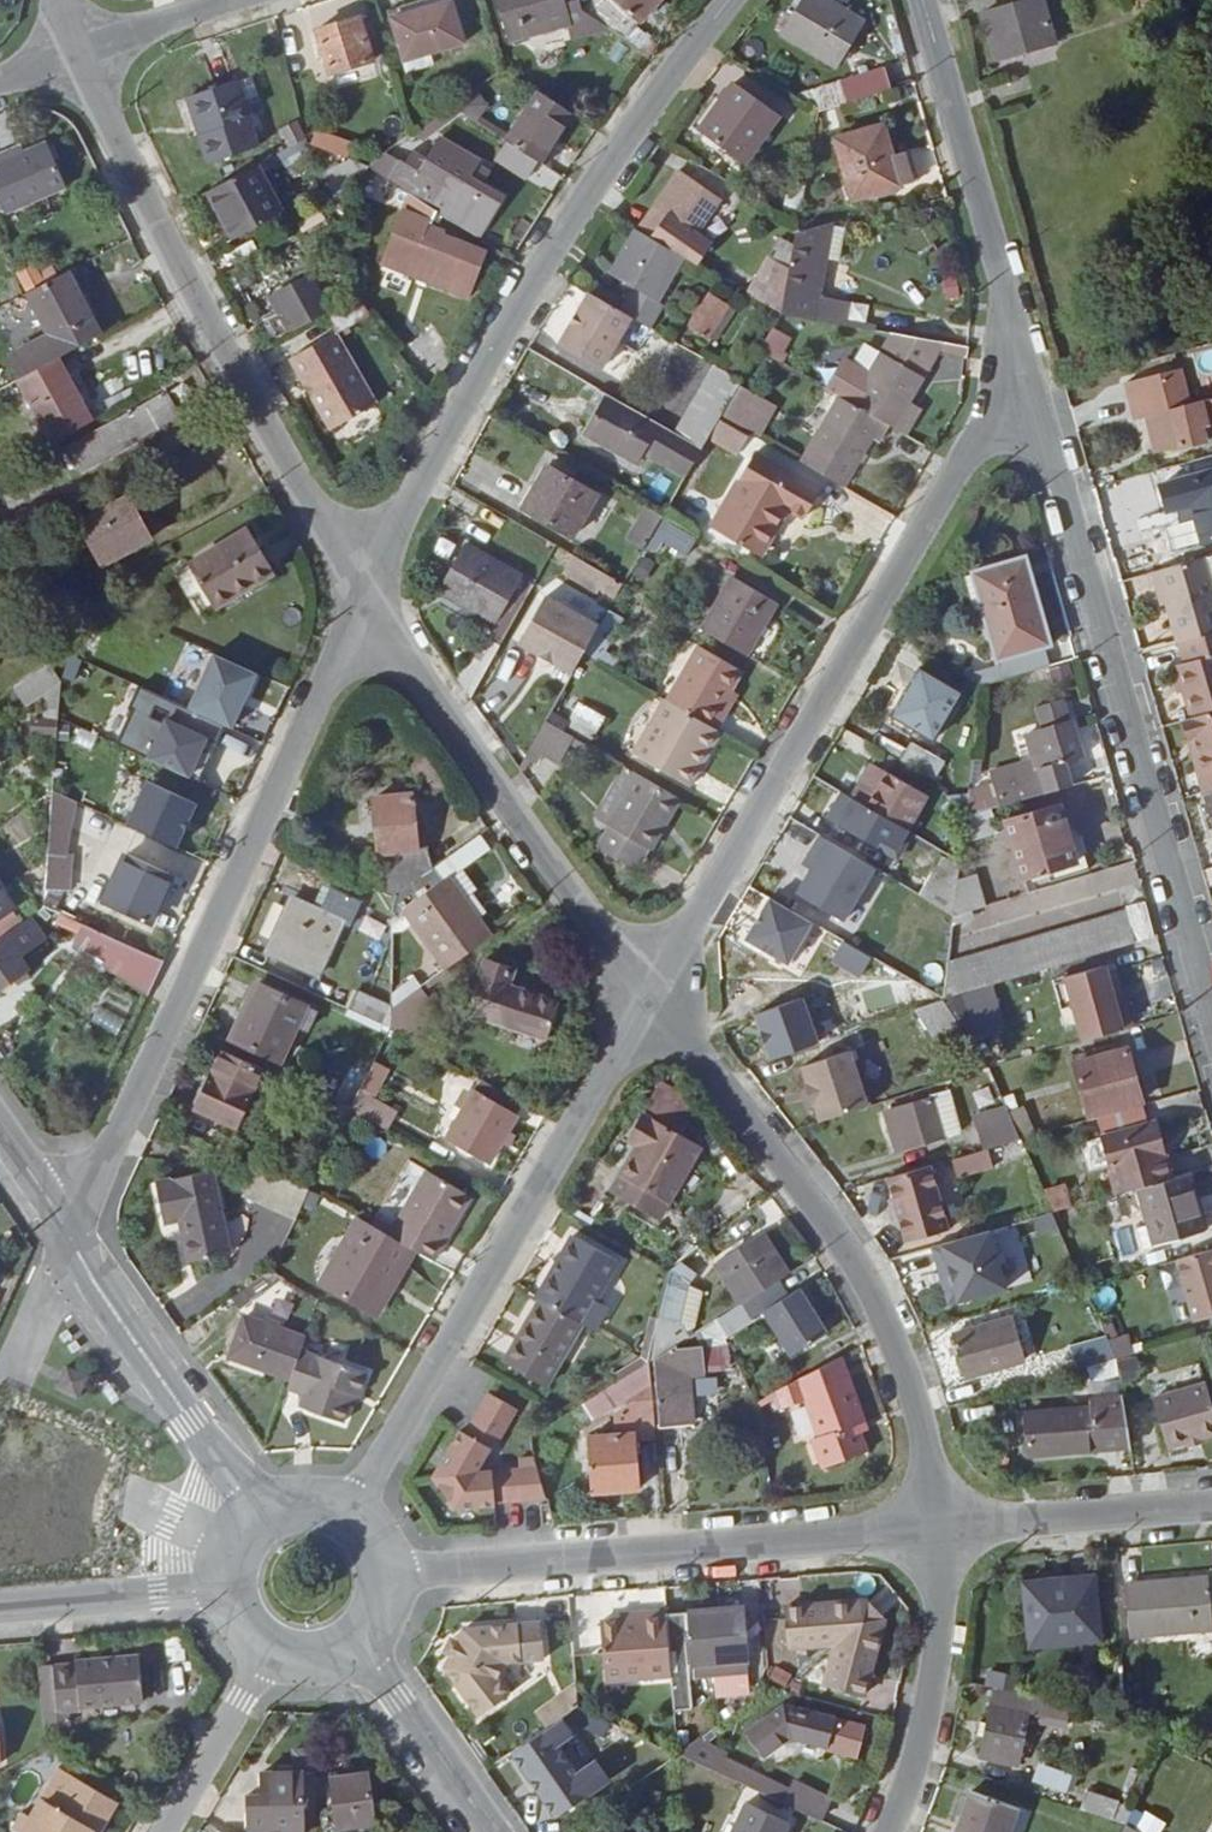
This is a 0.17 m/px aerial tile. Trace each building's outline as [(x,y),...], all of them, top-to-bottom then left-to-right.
[(580,0),(501,0),(513,41),(570,25),(568,16),(583,11),(580,0)] [(585,13),(608,30),(624,41),(662,0),(597,0),(585,13)] [(783,36),(838,71),(866,24),(827,0),(805,0),(783,36)] [(1057,44),(1044,0),(1039,0),(985,15),(999,60),(1057,44)] [(454,4),(393,21),(406,61),(465,44),(454,4)] [(585,13),(583,11),(568,16),(570,25),(574,40),(608,30),(585,13)] [(362,20),(320,32),(332,74),(374,61),(362,20)] [(529,70),(520,59),(511,67),(519,77),(529,70)] [(816,92),(822,114),(893,91),(887,70),(816,92)] [(781,117),(735,84),(701,132),(746,164),(781,117)] [(241,86),(191,101),(211,163),(259,146),(252,126),(255,125),(241,86)] [(460,111),(478,120),(489,99),(471,90),(460,111)] [(573,116),(539,94),(507,143),(541,164),(573,116)] [(885,127),(837,140),(854,202),(902,188),(901,186),(913,182),(905,155),(894,158),(885,127)] [(435,211),(439,215),(473,233),(481,219),(464,209),(479,181),(471,177),(480,161),(442,140),(429,162),(414,153),(407,164),(403,161),(391,182),(411,196),(435,211)] [(541,164),(507,143),(496,162),(529,183),(541,164)] [(65,187),(48,146),(26,156),(0,166),(0,216),(65,187)] [(26,156),(21,146),(0,155),(0,166),(26,156)] [(326,175),(334,191),(366,174),(370,168),(353,162),(326,175)] [(259,168),(210,194),(235,241),(284,216),(259,168)] [(723,198),(681,173),(658,208),(669,216),(653,241),(699,267),(715,243),(701,235),(723,198)] [(481,219),(473,233),(482,239),(506,196),(479,181),(464,209),(481,219)] [(435,211),(411,196),(384,265),(469,297),(486,252),(444,236),(445,233),(429,227),(435,211)] [(658,208),(641,234),(653,241),(669,216),(658,208)] [(836,224),(797,235),(795,246),(791,270),(782,314),(876,332),(877,327),(834,318),(836,302),(824,300),(836,224)] [(641,234),(639,233),(613,276),(628,285),(615,308),(634,318),(655,330),(667,308),(659,303),(685,259),(653,241),(641,234)] [(795,246),(781,239),(770,258),(791,270),(795,246)] [(748,295),(782,314),(791,270),(770,258),(748,295)] [(70,274),(29,296),(50,336),(10,359),(22,381),(59,360),(103,336),(70,274)] [(271,321),(281,340),(326,316),(330,313),(313,283),(281,301),(287,312),(271,321)] [(615,308),(593,295),(563,347),(604,371),(634,318),(615,308)] [(711,298),(692,327),(718,343),(736,314),(711,298)] [(330,313),(326,316),(336,333),(368,313),(357,299),(330,313)] [(779,360),(792,337),(773,327),(761,350),(779,360)] [(336,333),(293,359),(330,418),(373,391),(336,333)] [(937,344),(894,335),(870,376),(852,406),(889,428),(895,431),(910,405),(924,381),(918,377),(937,344)] [(945,345),(937,344),(918,377),(924,381),(945,345)] [(607,395),(539,356),(525,380),(593,419),(607,395)] [(22,381),(20,381),(55,444),(94,422),(59,360),(22,381)] [(847,363),(829,392),(841,399),(852,406),(870,376),(847,363)] [(721,422),(723,417),(739,390),(744,382),(717,366),(678,436),(704,450),(710,440),(721,422)] [(1192,406),(1181,369),(1126,384),(1137,424),(1148,421),(1158,458),(1208,445),(1205,429),(1211,427),(1211,401),(1192,406)] [(723,417),(757,436),(772,409),(739,390),(723,417)] [(678,436),(607,395),(593,419),(584,434),(639,465),(646,454),(689,478),(704,450),(678,436)] [(168,397),(71,449),(83,471),(180,418),(168,397)] [(852,406),(841,399),(803,463),(845,488),(874,439),(880,443),(889,428),(852,406)] [(922,411),(910,405),(895,431),(907,437),(922,411)] [(747,437),(721,422),(710,440),(736,456),(747,437)] [(596,455),(575,442),(568,455),(588,467),(596,455)] [(820,489),(762,455),(743,486),(740,484),(714,528),(762,557),(789,513),(802,520),(820,489)] [(598,497),(549,468),(525,509),(574,537),(598,497)] [(1163,489),(1170,513),(1174,512),(1192,507),(1203,544),(1211,541),(1211,475),(1163,489)] [(83,525),(106,566),(152,540),(130,499),(83,525)] [(1174,512),(1185,548),(1203,544),(1192,507),(1174,512)] [(698,539),(665,519),(647,549),(657,554),(664,542),(688,556),(698,539)] [(251,532),(191,566),(216,608),(276,574),(251,532)] [(473,699),(537,586),(467,546),(441,592),(490,620),(460,681),(473,699)] [(545,570),(555,553),(547,549),(539,564),(545,570)] [(607,599),(617,579),(571,555),(561,575),(607,599)] [(1000,665),(965,677),(983,687),(1052,667),(1046,647),(1052,645),(1026,559),(974,574),(1000,665)] [(1205,559),(1154,573),(1160,595),(1165,594),(1180,645),(1181,645),(1211,636),(1211,585),(1205,559)] [(734,579),(703,631),(747,656),(778,604),(734,579)] [(548,598),(521,645),(574,675),(601,628),(548,598)] [(1181,645),(1186,663),(1179,666),(1193,718),(1211,712),(1211,636),(1181,645)] [(702,648),(671,701),(719,730),(730,712),(723,708),(733,691),(744,672),(702,648)] [(212,654),(187,707),(233,728),(257,675),(212,654)] [(966,693),(921,667),(890,718),(935,744),(966,693)] [(19,689),(30,707),(48,695),(62,685),(50,668),(19,689)] [(625,681),(613,674),(606,685),(618,692),(625,681)] [(58,735),(62,686),(62,685),(48,695),(46,718),(35,718),(35,735),(58,735)] [(146,690),(135,716),(206,748),(208,741),(217,745),(226,726),(146,690)] [(723,708),(730,712),(740,695),(733,691),(723,708)] [(671,701),(667,699),(635,753),(693,786),(703,768),(698,764),(705,752),(710,755),(724,732),(719,730),(671,701)] [(1039,708),(1046,730),(1072,721),(1065,700),(1039,708)] [(248,726),(263,731),(271,709),(256,704),(248,726)] [(593,739),(605,719),(582,706),(571,726),(593,739)] [(1184,720),(1205,794),(1206,793),(1211,792),(1211,712),(1193,718),(1184,720)] [(206,748),(135,716),(120,748),(200,783),(213,755),(204,751),(206,748)] [(561,764),(576,737),(548,721),(528,757),(540,764),(545,755),(561,764)] [(987,788),(970,793),(966,818),(993,810),(999,808),(1073,787),(1067,762),(1083,758),(1072,721),(1046,730),(1028,736),(1036,762),(989,775),(996,800),(991,802),(987,788)] [(973,735),(959,733),(957,746),(971,748),(973,735)] [(900,762),(933,781),(944,763),(911,744),(900,762)] [(703,768),(710,755),(705,752),(698,764),(703,768)] [(928,796),(872,764),(861,782),(875,790),(865,806),(893,822),(907,831),(928,796)] [(597,818),(610,825),(640,775),(626,767),(597,818)] [(54,793),(56,772),(51,772),(30,786),(40,802),(54,793)] [(682,799),(640,775),(610,825),(653,850),(682,799)] [(197,804),(146,782),(127,826),(177,848),(197,804)] [(374,799),(385,893),(394,897),(433,870),(426,847),(419,849),(412,795),(374,799)] [(865,806),(850,798),(834,827),(876,851),(893,822),(865,806)] [(1062,807),(1007,823),(1024,879),(1078,863),(1062,807)] [(1000,833),(993,810),(966,818),(961,858),(993,849),(989,836),(1000,833)] [(639,874),(653,850),(610,825),(596,849),(639,874)] [(444,875),(492,851),(484,836),(437,860),(444,875)] [(876,870),(822,838),(811,855),(820,860),(799,894),(844,922),(876,870)] [(174,875),(129,855),(106,905),(152,925),(174,875)] [(954,914),(960,869),(943,860),(921,898),(954,918),(954,914)] [(433,870),(394,897),(393,925),(409,914),(448,970),(491,939),(451,884),(450,886),(447,882),(437,867),(433,870)] [(451,884),(463,900),(480,888),(466,868),(447,882),(450,886),(451,884)] [(16,909),(0,886),(0,921),(16,909)] [(295,901),(271,954),(319,975),(344,921),(352,925),(362,904),(324,887),(314,910),(295,901)] [(811,923),(769,899),(746,939),(787,963),(811,923)] [(947,966),(943,1001),(1135,943),(1125,911),(960,959),(961,963),(947,966)] [(954,918),(953,924),(962,921),(959,912),(954,914),(954,918)] [(31,917),(0,940),(0,993),(32,971),(23,957),(47,940),(31,917)] [(165,962),(87,926),(78,945),(134,982),(151,993),(157,978),(165,962)] [(871,957),(844,942),(832,962),(859,977),(871,957)] [(515,969),(490,961),(473,1015),(548,1039),(559,1004),(510,987),(515,969)] [(1103,965),(1061,978),(1080,1043),(1133,1027),(1128,1011),(1118,1013),(1103,965)] [(850,989),(861,1024),(917,1004),(905,970),(850,989)] [(305,1007),(262,987),(237,1041),(281,1060),(305,1007)] [(421,990),(393,1010),(393,1029),(405,1036),(438,1011),(421,990)] [(391,1028),(393,1029),(393,1010),(393,1008),(360,994),(352,1011),(391,1028)] [(983,998),(969,1002),(974,1015),(988,1010),(983,998)] [(754,1015),(770,1061),(818,1045),(802,999),(754,1015)] [(969,1039),(943,1001),(916,1010),(935,1038),(946,1031),(956,1047),(969,1039)] [(117,1035),(124,1019),(97,1007),(90,1023),(117,1035)] [(995,1034),(978,1039),(989,1066),(1006,1058),(995,1034)] [(1091,1120),(1098,1118),(1144,1105),(1128,1048),(1075,1063),(1091,1120)] [(265,1071),(221,1051),(195,1110),(238,1129),(265,1071)] [(866,1108),(849,1054),(802,1068),(807,1085),(804,1086),(810,1107),(813,1106),(819,1122),(866,1108)] [(376,1085),(367,1080),(361,1091),(370,1096),(376,1085)] [(525,1104),(483,1081),(451,1137),(491,1161),(525,1104)] [(945,1097),(956,1133),(974,1127),(961,1087),(942,1093),(944,1098),(945,1097)] [(370,1096),(361,1091),(352,1109),(364,1116),(388,1130),(398,1113),(370,1096)] [(909,1109),(921,1144),(956,1133),(945,1097),(944,1098),(909,1109)] [(351,1110),(339,1104),(328,1127),(340,1133),(351,1110)] [(1021,1137),(1034,1131),(1024,1105),(1010,1111),(1021,1137)] [(975,1116),(985,1151),(992,1149),(1021,1141),(1006,1108),(975,1116)] [(364,1116),(352,1109),(351,1110),(340,1133),(351,1139),(364,1116)] [(639,1147),(612,1193),(660,1220),(701,1147),(647,1115),(630,1142),(639,1147)] [(1139,1188),(1171,1179),(1165,1157),(1158,1159),(1148,1124),(1102,1137),(1080,1143),(1088,1172),(1110,1166),(1118,1194),(1139,1188)] [(985,1151),(955,1160),(960,1178),(993,1168),(992,1164),(996,1163),(992,1149),(985,1151)] [(467,1194),(419,1166),(382,1231),(415,1250),(430,1259),(467,1194)] [(933,1166),(889,1179),(907,1242),(949,1229),(933,1166)] [(312,1192),(257,1167),(245,1195),(299,1219),(312,1192)] [(160,1183),(169,1225),(183,1221),(191,1262),(230,1254),(214,1173),(174,1181),(160,1183)] [(1171,1179),(1139,1188),(1155,1245),(1206,1230),(1189,1174),(1171,1179)] [(1051,1210),(1071,1207),(1067,1185),(1048,1188),(1051,1210)] [(999,1248),(1058,1234),(1053,1215),(995,1229),(999,1248)] [(382,1231),(360,1218),(321,1286),(376,1318),(415,1250),(382,1231)] [(957,1305),(1005,1291),(988,1231),(931,1248),(938,1272),(946,1269),(957,1305)] [(779,1282),(781,1281),(791,1275),(764,1234),(718,1264),(743,1304),(744,1304),(745,1303),(779,1282)] [(539,1298),(542,1300),(583,1323),(617,1262),(573,1236),(539,1298)] [(683,1263),(686,1262),(673,1243),(658,1255),(671,1272),(672,1272),(683,1263)] [(1178,1259),(1196,1322),(1211,1317),(1211,1249),(1178,1259)] [(672,1272),(651,1362),(657,1358),(678,1346),(691,1337),(687,1332),(692,1329),(702,1291),(690,1284),(696,1274),(683,1263),(672,1272)] [(269,1274),(249,1287),(256,1297),(275,1284),(269,1274)] [(779,1282),(745,1303),(755,1318),(766,1311),(793,1355),(829,1334),(801,1289),(788,1297),(779,1282)] [(548,1385),(583,1323),(542,1300),(507,1362),(548,1385)] [(743,1304),(717,1320),(725,1336),(755,1318),(745,1303),(744,1304),(743,1304)] [(1015,1318),(952,1334),(966,1378),(1027,1360),(1015,1318)] [(233,1357),(294,1378),(304,1350),(307,1339),(246,1319),(233,1357)] [(1128,1333),(1111,1338),(1118,1360),(1135,1354),(1128,1333)] [(1118,1360),(1108,1337),(1073,1347),(1080,1371),(1089,1368),(1110,1362),(1118,1360)] [(732,1366),(730,1345),(680,1350),(678,1346),(657,1358),(658,1366),(663,1424),(693,1422),(689,1374),(708,1373),(707,1368),(732,1366)] [(366,1373),(304,1350),(294,1378),(290,1390),(308,1397),(304,1407),(345,1421),(350,1404),(355,1405),(366,1373)] [(843,1357),(778,1392),(779,1400),(803,1396),(809,1434),(802,1435),(807,1464),(854,1456),(849,1427),(856,1426),(843,1357)] [(1118,1360),(1110,1362),(1114,1377),(1120,1375),(1118,1360)] [(651,1362),(586,1403),(596,1417),(652,1382),(651,1373),(651,1362)] [(1110,1362),(1089,1368),(1093,1383),(1114,1377),(1110,1362)] [(68,1368),(59,1388),(79,1397),(89,1377),(68,1368)] [(1155,1398),(1168,1447),(1211,1435),(1211,1404),(1207,1384),(1155,1398)] [(520,1410),(492,1394),(475,1424),(501,1440),(520,1410)] [(1131,1448),(1123,1396),(1092,1398),(1094,1407),(1026,1413),(1030,1455),(1131,1448)] [(656,1436),(654,1404),(627,1409),(629,1434),(588,1438),(594,1493),(642,1489),(637,1438),(656,1436)] [(492,1449),(463,1431),(435,1478),(453,1509),(491,1505),(491,1502),(488,1471),(481,1472),(482,1465),(492,1449)] [(546,1498),(538,1457),(523,1459),(523,1468),(503,1469),(503,1471),(506,1501),(546,1498)] [(503,1471),(488,1471),(491,1502),(506,1501),(503,1471)] [(1095,1575),(1024,1583),(1031,1645),(1101,1638),(1095,1575)] [(1126,1584),(1131,1637),(1211,1629),(1211,1609),(1210,1578),(1126,1584)] [(867,1593),(856,1594),(880,1620),(882,1610),(867,1593)] [(784,1600),(788,1643),(836,1638),(828,1682),(866,1689),(880,1620),(856,1594),(784,1600)] [(744,1608),(667,1614),(672,1675),(675,1711),(694,1708),(691,1676),(749,1671),(744,1608)] [(667,1614),(667,1610),(621,1613),(622,1619),(602,1621),(606,1680),(672,1675),(667,1614)] [(444,1668),(479,1716),(509,1695),(497,1678),(502,1663),(544,1659),(541,1622),(464,1630),(457,1642),(451,1655),(444,1668)] [(445,1652),(451,1655),(457,1642),(451,1639),(445,1652)] [(144,1702),(140,1656),(76,1661),(76,1664),(53,1666),(38,1667),(43,1715),(58,1713),(81,1712),(81,1708),(144,1702)] [(988,1670),(986,1686),(998,1688),(1019,1693),(1021,1675),(988,1670)] [(1019,1693),(998,1688),(983,1759),(1019,1765),(1020,1759),(1031,1761),(1041,1713),(1030,1711),(1033,1696),(1019,1693)] [(858,1757),(866,1726),(834,1719),(784,1706),(748,1730),(765,1755),(786,1741),(798,1738),(858,1757)] [(570,1711),(512,1751),(551,1810),(581,1789),(551,1741),(577,1724),(570,1711)] [(795,1808),(808,1814),(823,1821),(832,1799),(796,1783),(792,1791),(726,1758),(728,1753),(714,1746),(720,1739),(714,1727),(679,1753),(680,1755),(795,1808)] [(305,1831),(319,1831),(315,1749),(296,1750),(296,1772),(304,1772),(305,1831)] [(59,1768),(31,1816),(47,1824),(74,1778),(59,1768)] [(263,1772),(263,1795),(250,1796),(250,1831),(305,1831),(304,1772),(296,1772),(263,1772)] [(368,1773),(332,1778),(340,1826),(375,1822),(368,1773)] [(118,1803),(74,1778),(47,1824),(31,1816),(23,1811),(11,1831),(101,1831),(118,1803)] [(972,1791),(958,1831),(1011,1831),(1019,1809),(972,1791)] [(1098,1814),(1111,1819),(1113,1819),(1119,1803),(1090,1792),(1084,1809),(1098,1814)] [(747,1803),(734,1831),(785,1831),(790,1823),(747,1803)] [(1136,1828),(1144,1831),(1161,1831),(1167,1821),(1145,1810),(1136,1828)] [(1098,1814),(1093,1828),(1105,1831),(1107,1831),(1111,1819),(1098,1814)]
